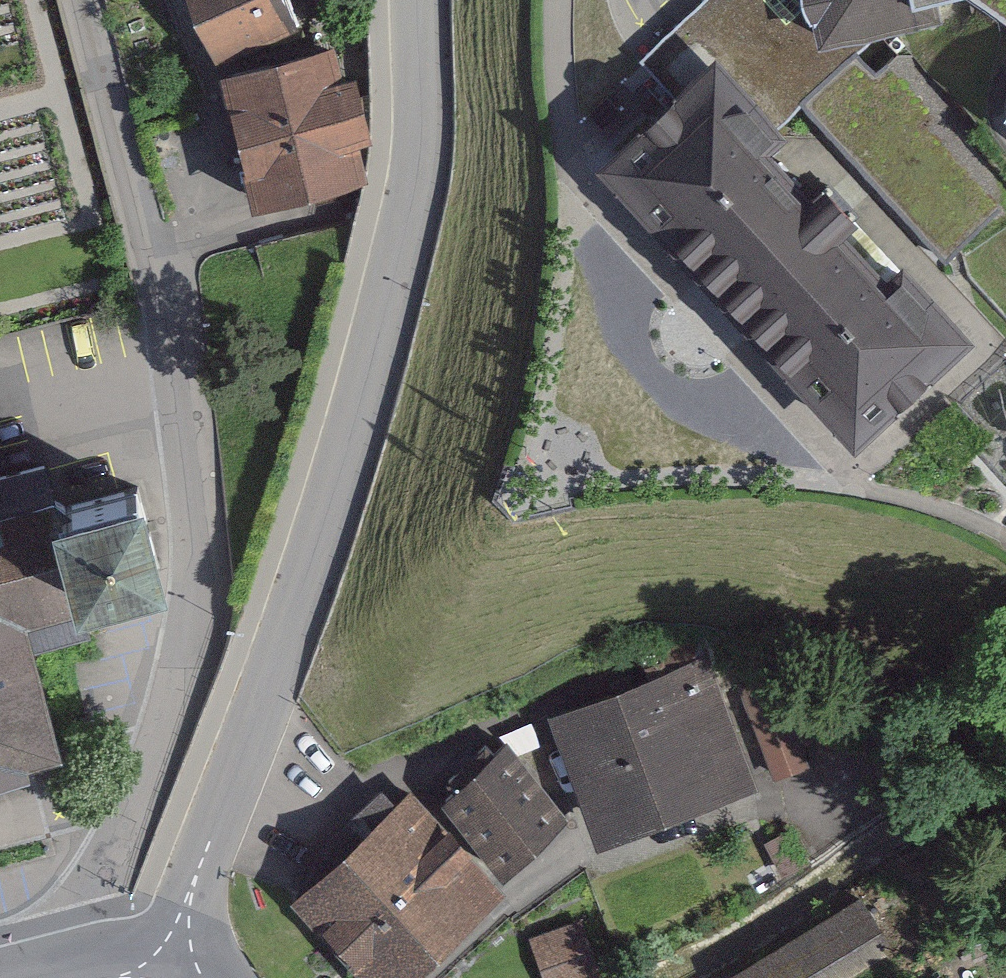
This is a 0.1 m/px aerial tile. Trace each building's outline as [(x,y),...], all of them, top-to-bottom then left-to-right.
[(221,59),(309,18),(300,0),(194,0),(221,59)] [(796,0),(671,0),(628,43),(671,93),(719,52),(766,105),(783,86),(860,181),(845,195),(863,216),(876,203),(917,240),(954,188),(894,117),(902,96),(858,55),(843,67),(826,44),(804,38),(796,0)] [(804,38),(975,0),(796,0),(804,38)] [(975,0),(1005,26),(1005,0),(975,0)] [(671,93),(609,148),(882,460),(993,364),(863,216),(845,195),(766,105),(719,52),(671,93)] [(329,63),(224,91),(255,206),(360,179),(329,63)] [(992,106),(1005,117),(1005,88),(992,106)] [(149,445),(50,469),(71,551),(170,527),(149,445)] [(29,747),(25,733),(59,724),(36,634),(90,624),(71,551),(50,469),(1,482),(0,479),(0,755),(29,747)] [(708,645),(545,707),(593,841),(756,782),(708,645)] [(773,673),(742,684),(777,783),(808,772),(773,673)] [(571,809),(505,731),(435,790),(502,867),(571,809)] [(282,895),(360,977),(402,977),(500,887),(403,783),(282,895)] [(706,977),(809,977),(880,937),(854,892),(706,977)] [(532,936),(543,977),(583,977),(598,974),(584,922),(532,936)]
